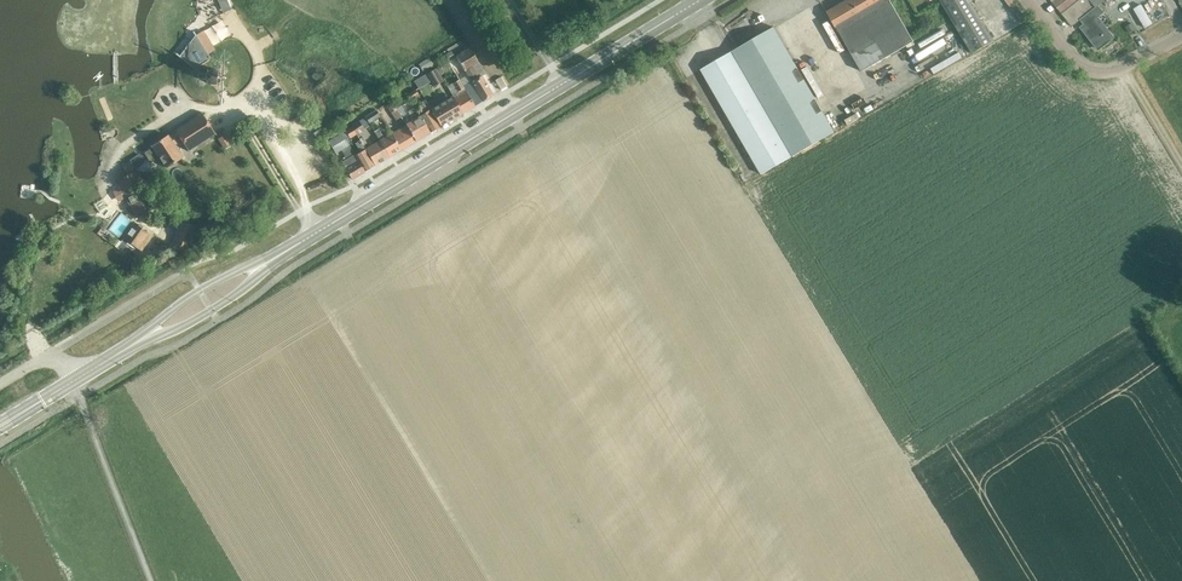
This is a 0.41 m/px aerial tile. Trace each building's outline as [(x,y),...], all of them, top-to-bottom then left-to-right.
[(890,1),(890,0),(848,0),(827,12),(838,31),(838,30),(890,1)] [(971,55),(993,41),(968,0),(939,0),(971,55)] [(1051,2),(1060,13),(1078,0),(1054,0),(1051,2)] [(1060,13),(1071,27),(1080,19),(1085,25),(1087,23),(1091,27),(1085,32),(1098,49),(1112,37),(1096,17),(1103,12),(1098,6),(1105,0),(1078,0),(1060,13)] [(890,1),(838,30),(862,71),(913,41),(890,1)] [(1132,23),(1125,27),(1128,32),(1135,28),(1132,23)] [(774,27),(732,51),(793,156),(834,132),(774,27)] [(176,53),(175,54),(192,67),(200,66),(205,73),(204,74),(204,75),(204,76),(204,78),(204,79),(204,80),(204,82),(205,83),(206,84),(207,85),(208,86),(209,86),(210,87),(212,87),(213,87),(214,87),(219,94),(223,91),(226,89),(222,82),(223,81),(223,80),(223,78),(223,77),(223,76),(223,74),(222,73),(221,72),(220,71),(219,70),(218,69),(217,69),(216,68),(214,68),(213,68),(208,60),(209,56),(193,31),(192,32),(195,36),(179,56),(176,53)] [(462,86),(474,106),(482,101),(492,95),(480,75),(484,73),(469,48),(456,56),(470,81),(462,86)] [(451,51),(445,54),(448,60),(455,57),(451,51)] [(793,156),(732,51),(699,70),(760,175),(793,156)] [(429,58),(420,63),(424,69),(433,64),(429,58)] [(426,73),(434,86),(442,81),(435,68),(426,73)] [(453,97),(462,113),(474,106),(462,86),(458,80),(452,83),(458,94),(453,97)] [(409,101),(418,95),(414,89),(405,95),(409,101)] [(453,97),(430,110),(440,126),(462,113),(453,97)] [(414,109),(428,133),(440,126),(430,110),(425,100),(421,102),(424,108),(419,111),(417,107),(414,109)] [(396,110),(390,101),(385,104),(390,113),(396,110)] [(428,133),(414,109),(407,113),(403,106),(402,104),(396,108),(403,118),(402,119),(406,125),(405,125),(415,141),(428,133)] [(375,110),(364,117),(368,124),(379,117),(375,110)] [(181,140),(188,151),(214,134),(201,113),(174,130),(175,132),(168,137),(166,135),(151,146),(152,147),(151,148),(151,152),(153,156),(157,157),(158,157),(166,168),(182,158),(173,145),(181,140)] [(370,126),(368,124),(364,117),(350,126),(351,127),(356,135),(364,130),(363,130),(370,126)] [(405,125),(390,134),(394,140),(400,150),(415,141),(405,125)] [(356,135),(351,127),(344,131),(349,139),(356,135)] [(321,128),(312,134),(316,140),(325,134),(321,128)] [(224,134),(217,138),(223,149),(230,144),(236,141),(230,130),(224,134)] [(400,150),(394,140),(390,134),(382,138),(377,130),(374,132),(379,140),(389,157),(400,150)] [(364,172),(354,155),(340,133),(328,141),(335,152),(341,149),(347,159),(341,162),(342,163),(352,179),(364,172)] [(375,166),(365,149),(359,140),(354,144),(359,152),(354,155),(364,172),(375,166)] [(389,157),(379,140),(365,149),(375,166),(389,157)] [(126,175),(116,181),(119,188),(125,197),(135,217),(152,208),(156,206),(147,189),(151,187),(148,180),(162,171),(152,160),(149,159),(146,159),(144,161),(138,156),(132,164),(123,169),(126,175)] [(207,225),(212,235),(229,227),(223,217),(207,225)] [(178,222),(172,245),(188,250),(194,226),(178,222)] [(116,247),(116,248),(123,253),(130,244),(137,248),(147,234),(133,223),(122,238),(123,238),(121,241),(116,247)] [(116,238),(112,244),(116,247),(121,241),(116,238)]
